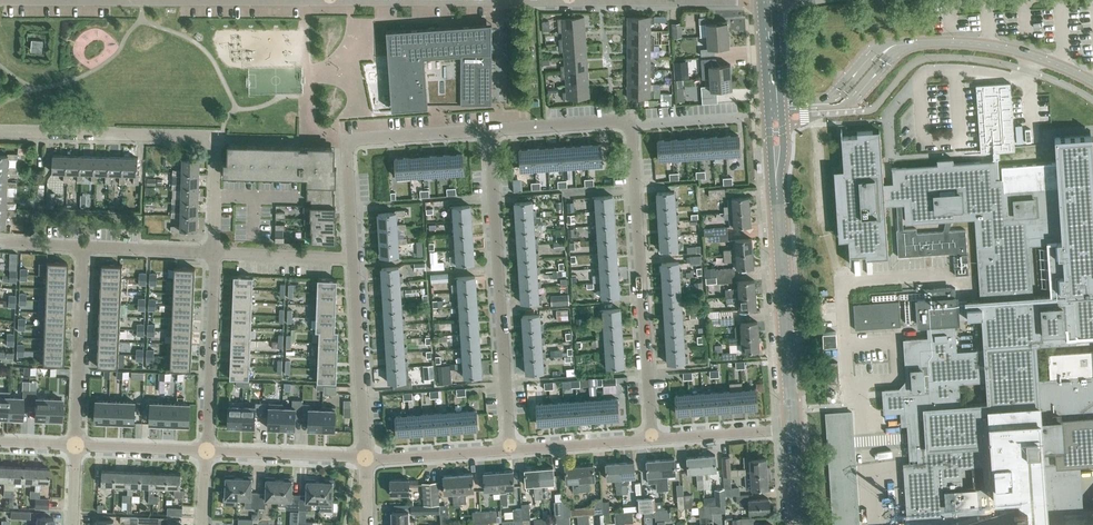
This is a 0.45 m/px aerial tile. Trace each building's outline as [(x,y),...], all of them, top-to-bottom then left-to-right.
[(557,18),(558,25),(558,32),(562,32),(562,31),(585,30),(584,16),(557,18)] [(654,23),(654,16),(628,16),(628,30),(650,30),(650,23),(654,23)] [(728,34),(728,22),(712,23),(712,16),(699,17),(699,24),(700,24),(701,36),(707,36),(728,34)] [(492,103),(492,22),(387,30),(392,109),(429,107),(429,102),(457,102),(457,103),(492,103)] [(682,37),(681,23),(672,23),(673,37),(682,37)] [(586,43),(585,30),(562,31),(562,32),(563,38),(559,39),(559,45),(586,43)] [(650,37),(650,30),(628,30),(628,43),(654,43),(654,37),(650,37)] [(729,47),(728,34),(707,36),(708,48),(701,48),(701,55),(715,54),(714,48),(729,47)] [(43,40),(33,39),(32,50),(42,51),(43,40)] [(587,57),(586,43),(559,45),(560,52),(564,51),(564,58),(587,57)] [(654,50),(654,43),(628,43),(628,57),(650,57),(650,50),(654,50)] [(588,70),(587,57),(564,58),(565,65),(561,65),(561,72),(588,70)] [(650,64),(650,57),(628,57),(628,70),(654,70),(654,64),(650,64)] [(715,58),(701,59),(702,66),(703,78),(710,78),(731,76),(731,64),(715,65),(715,58)] [(589,83),(588,70),(561,72),(562,78),(566,78),(566,85),(589,83)] [(654,77),(654,70),(628,70),(628,84),(650,84),(650,77),(654,77)] [(711,85),(701,86),(702,104),(718,103),(717,90),(732,89),(731,76),(710,78),(711,85)] [(590,97),(589,83),(566,85),(566,92),(562,92),(563,99),(590,97)] [(650,90),(650,84),(628,84),(628,97),(654,97),(654,90),(650,90)] [(1081,510),(1079,508),(1064,495),(1063,476),(1073,464),(1078,463),(1092,462),(1092,370),(1092,350),(1048,353),(1050,378),(1039,378),(1037,343),(1092,339),(1092,135),(1091,135),(1055,138),(1058,186),(1005,189),(1004,179),(994,180),(993,161),(1002,161),(1002,160),(953,163),(953,158),(937,159),(937,164),(892,167),(892,168),(894,168),(895,187),(884,188),(880,130),(879,130),(879,133),(842,136),(842,128),(841,128),(844,170),(835,171),(836,180),(844,179),(847,221),(850,263),(851,263),(850,255),(887,253),(888,256),(885,204),(897,203),(898,230),(894,230),(896,257),(952,253),(953,275),(969,274),(966,229),(948,230),(952,219),(976,217),(980,276),(982,300),(978,300),(957,302),(957,297),(952,297),(951,287),(926,289),(927,299),(917,300),(919,325),(958,322),(958,317),(983,316),(985,350),(955,352),(954,332),(935,333),(935,338),(930,338),(905,340),(908,385),(908,388),(884,390),(885,411),(925,408),(927,442),(918,443),(919,463),(905,464),(909,523),(924,522),(924,524),(1092,524),(1092,509),(1081,510)] [(740,153),(739,135),(731,135),(726,136),(727,154),(740,153)] [(727,154),(726,136),(716,136),(712,137),(713,155),(727,154)] [(713,155),(712,137),(702,137),(699,138),(700,156),(713,155)] [(686,157),(685,138),(673,139),(672,139),(673,158),(686,157)] [(700,156),(699,138),(688,138),(685,138),(686,157),(700,156)] [(673,158),(672,139),(659,140),(658,140),(659,159),(673,158)] [(334,194),(334,185),(337,185),(337,165),(335,165),(335,157),(331,157),(332,146),(308,145),(308,147),(277,147),(277,144),(228,143),(228,171),(300,173),(300,171),(308,171),(307,199),(311,199),(311,206),(304,206),(304,211),(311,211),(310,218),(305,218),(304,223),(311,224),(311,230),(305,230),(305,235),(312,236),(312,243),(337,244),(337,230),(336,230),(337,218),(336,218),(336,207),(335,206),(335,194),(334,194)] [(602,164),(601,144),(590,145),(587,145),(588,165),(602,164)] [(588,165),(587,145),(576,146),(574,146),(575,166),(588,165)] [(575,166),(574,146),(561,147),(560,147),(562,167),(575,166)] [(562,167),(560,147),(547,148),(548,167),(562,167)] [(548,167),(547,148),(533,149),(535,168),(548,167)] [(535,168),(533,149),(520,149),(521,169),(535,168)] [(18,154),(8,153),(8,155),(0,155),(0,169),(8,169),(8,167),(9,159),(18,159),(18,154)] [(464,172),(463,154),(452,154),(449,155),(451,173),(464,172)] [(67,172),(67,155),(53,155),(53,172),(64,172),(64,181),(69,182),(69,172),(67,172)] [(81,173),(82,156),(67,155),(67,172),(69,172),(78,173),(78,182),(83,182),(83,173),(81,173)] [(437,174),(436,155),(424,156),(422,156),(424,175),(437,174)] [(451,173),(449,155),(438,155),(436,155),(437,174),(451,173)] [(95,173),(96,156),(82,156),(81,173),(83,173),(92,173),(92,182),(97,182),(97,173),(95,173)] [(109,174),(110,156),(96,156),(95,173),(97,173),(106,174),(106,183),(111,183),(111,174),(109,174)] [(123,174),(124,157),(110,156),(109,174),(111,174),(120,174),(120,183),(125,183),(125,174),(123,174)] [(424,175),(422,156),(410,157),(409,157),(410,176),(424,175)] [(138,157),(124,157),(123,174),(125,174),(134,174),(134,184),(139,184),(139,174),(138,174),(138,157)] [(410,176),(409,157),(395,158),(397,177),(410,176)] [(199,173),(200,159),(182,159),(182,170),(173,169),(173,175),(182,175),(182,173),(199,173)] [(8,167),(8,169),(0,169),(0,183),(8,183),(8,181),(8,173),(17,173),(18,168),(8,167)] [(182,175),(173,175),(172,189),(182,189),(182,187),(199,187),(199,173),(182,173),(182,175)] [(514,191),(523,190),(522,178),(513,178),(514,191)] [(8,181),(8,183),(0,183),(0,197),(8,198),(8,195),(8,187),(17,187),(17,182),(8,181)] [(198,202),(199,187),(182,187),(182,189),(181,198),(172,198),(172,203),(181,203),(181,201),(198,202)] [(725,195),(725,188),(709,189),(709,196),(725,195)] [(678,205),(678,199),(675,199),(674,191),(657,192),(658,207),(678,205)] [(8,195),(8,198),(0,197),(0,212),(7,212),(7,209),(7,201),(17,201),(17,196),(8,195)] [(593,211),(614,210),(613,195),(592,197),(593,203),(596,203),(596,211),(593,211)] [(732,198),(733,205),(724,205),(724,212),(750,211),(749,196),(732,198)] [(66,203),(63,197),(57,200),(60,206),(66,203)] [(198,216),(198,202),(181,201),(181,203),(181,212),(172,212),(172,217),(181,217),(181,215),(198,216)] [(515,202),(516,216),(536,215),(536,209),(533,210),(532,201),(515,202)] [(451,221),(471,220),(470,205),(450,207),(451,213),(454,213),(454,221),(451,221)] [(678,206),(678,205),(658,207),(659,221),(679,220),(679,213),(676,214),(675,206),(678,206)] [(7,209),(7,212),(0,212),(0,226),(7,226),(7,215),(16,215),(16,210),(7,209)] [(378,213),(379,227),(397,226),(396,224),(396,215),(405,215),(405,210),(395,210),(395,212),(378,213)] [(615,224),(614,210),(593,211),(594,217),(597,217),(597,225),(594,225),(615,224)] [(751,225),(750,211),(724,212),(725,219),(733,218),(734,226),(751,225)] [(42,214),(33,214),(33,227),(42,227),(42,214)] [(198,230),(198,216),(181,215),(181,217),(180,226),(171,226),(171,231),(181,231),(181,229),(198,230)] [(536,216),(536,215),(516,216),(517,231),(537,229),(537,223),(533,224),(533,216),(536,216)] [(472,234),(471,220),(451,221),(452,227),(455,227),(455,235),(452,235),(472,234)] [(679,220),(659,221),(660,235),(680,234),(680,228),(676,228),(676,220),(679,220)] [(406,224),(396,224),(397,226),(379,227),(380,241),(397,240),(397,238),(397,229),(406,229),(406,224)] [(616,238),(615,224),(594,225),(595,232),(598,231),(598,239),(595,239),(595,240),(615,238),(616,238)] [(728,233),(727,226),(704,228),(704,235),(728,233)] [(537,230),(537,229),(517,231),(518,245),(538,244),(538,238),(534,238),(534,230),(537,230)] [(728,240),(728,233),(704,235),(705,241),(728,240)] [(473,248),(472,234),(452,235),(452,241),(456,241),(456,249),(453,249),(453,250),(473,248)] [(680,234),(660,235),(661,250),(681,248),(680,242),(677,242),(677,234),(680,234)] [(398,243),(407,243),(406,238),(397,238),(397,240),(380,241),(381,256),(398,255),(398,243)] [(616,252),(615,238),(595,240),(596,246),(599,245),(599,253),(596,253),(596,254),(616,252)] [(735,239),(735,247),(732,247),(732,249),(724,249),(724,254),(753,252),(752,238),(735,239)] [(553,242),(554,250),(565,249),(564,241),(553,242)] [(538,244),(518,245),(519,259),(539,258),(539,252),(535,252),(535,244),(538,244)] [(474,262),(473,248),(453,250),(453,255),(456,255),(457,264),(474,262)] [(438,261),(437,251),(430,251),(431,270),(445,269),(444,261),(438,261)] [(617,267),(616,252),(596,254),(597,260),(600,260),(600,267),(597,268),(617,267)] [(754,266),(753,252),(724,254),(724,261),(733,261),(733,268),(716,269),(717,276),(735,274),(735,268),(754,266)] [(539,258),(519,259),(520,273),(540,272),(539,266),(536,266),(536,258),(539,258)] [(67,275),(67,262),(46,261),(46,274),(67,275)] [(662,263),(663,277),(683,276),(682,270),(679,270),(679,262),(662,263)] [(102,264),(102,277),(122,278),(123,265),(102,264)] [(175,267),(174,280),(195,280),(195,268),(175,267)] [(382,268),(383,282),(400,281),(403,281),(402,275),(399,275),(399,267),(382,268)] [(618,281),(617,267),(597,268),(598,274),(601,274),(601,282),(598,282),(618,281)] [(707,276),(717,276),(716,269),(716,267),(706,268),(707,276)] [(445,280),(444,272),(431,273),(431,281),(445,280)] [(540,272),(520,273),(521,288),(541,286),(540,280),(537,280),(537,273),(540,272)] [(66,288),(67,275),(46,274),(45,287),(66,288)] [(736,281),(735,274),(717,276),(717,282),(736,281)] [(234,275),(234,288),(253,289),(254,276),(234,275)] [(458,283),(459,291),(476,290),(475,276),(455,277),(455,283),(458,283)] [(683,276),(663,277),(663,291),(684,290),(683,284),(680,284),(680,277),(683,276)] [(122,290),(122,278),(102,277),(101,289),(122,290)] [(337,292),(337,279),(318,278),(318,291),(337,292)] [(194,293),(195,280),(174,280),(174,292),(194,293)] [(738,281),(738,289),(726,290),(726,296),(756,294),(755,280),(738,281)] [(404,295),(403,289),(400,289),(400,281),(383,282),(384,296),(401,295),(401,296),(404,295)] [(619,295),(618,281),(598,282),(599,288),(602,288),(602,296),(619,295)] [(919,325),(917,300),(917,298),(924,298),(923,283),(855,288),(856,302),(915,298),(915,300),(899,301),(901,326),(919,325)] [(541,287),(541,286),(521,288),(522,302),(542,301),(542,294),(538,294),(538,287),(541,287)] [(66,301),(66,288),(45,287),(45,300),(66,301)] [(253,302),(253,289),(234,288),(233,301),(253,302)] [(121,303),(122,290),(101,289),(101,302),(121,303)] [(476,290),(459,291),(456,291),(456,298),(459,297),(460,305),(457,305),(457,306),(477,304),(476,290)] [(684,291),(684,290),(663,291),(664,306),(684,304),(684,298),(681,299),(680,291),(684,291)] [(336,305),(337,292),(318,291),(317,304),(336,305)] [(194,306),(194,293),(174,292),(173,305),(194,306)] [(569,304),(568,294),(551,295),(552,305),(569,304)] [(757,308),(756,294),(726,296),(726,303),(739,302),(740,309),(757,308)] [(401,303),(401,296),(401,295),(384,296),(384,310),(401,309),(401,310),(405,310),(404,303),(401,303)] [(65,313),(66,301),(45,300),(44,313),(65,313)] [(252,314),(253,302),(233,301),(233,314),(252,314)] [(855,329),(901,326),(899,301),(854,304),(855,329)] [(120,316),(121,303),(101,302),(100,302),(100,315),(120,316)] [(336,318),(336,305),(317,304),(317,317),(336,318)] [(478,319),(477,304),(457,306),(457,312),(460,312),(461,319),(458,320),(478,319)] [(684,305),(684,304),(664,306),(665,320),(682,319),(685,319),(685,313),(682,313),(681,305),(684,305)] [(193,319),(194,306),(173,305),(173,318),(193,319)] [(601,324),(621,323),(620,308),(600,310),(601,316),(604,316),(604,324),(601,324)] [(402,318),(401,310),(401,309),(384,310),(385,325),(402,324),(405,324),(405,318),(402,318)] [(568,309),(556,310),(557,320),(568,319),(568,309)] [(64,326),(65,313),(44,313),(44,325),(64,326)] [(252,327),(252,314),(233,314),(232,326),(252,327)] [(523,315),(524,330),(544,328),(543,323),(540,323),(540,314),(523,315)] [(120,328),(121,316),(120,316),(100,315),(99,328),(120,328)] [(335,330),(336,318),(317,317),(316,330),(320,330),(335,330)] [(193,331),(193,319),(173,318),(172,330),(193,331)] [(479,333),(478,319),(458,320),(458,326),(461,326),(462,334),(459,334),(479,333)] [(683,327),(682,319),(665,320),(666,334),(686,333),(686,327),(683,327)] [(741,322),(742,336),(742,337),(759,335),(758,321),(741,322)] [(622,337),(621,323),(601,324),(601,330),(605,330),(605,338),(602,338),(622,337)] [(403,332),(402,324),(385,325),(386,339),(406,338),(406,332),(403,332)] [(64,339),(64,326),(44,325),(43,338),(64,339)] [(251,340),(252,327),(232,326),(232,339),(251,340)] [(120,341),(120,328),(99,328),(99,340),(120,341)] [(544,329),(544,328),(524,330),(524,344),(545,343),(544,337),(541,337),(541,329),(544,329)] [(192,344),(193,331),(172,330),(172,343),(192,344)] [(339,330),(335,330),(320,330),(319,343),(338,343),(339,330)] [(823,332),(824,345),(838,345),(837,331),(823,332)] [(480,347),(479,333),(459,334),(459,340),(462,340),(463,348),(460,348),(480,347)] [(686,333),(666,334),(667,348),(684,347),(687,347),(687,341),(684,341),(683,333),(686,333)] [(760,350),(759,335),(742,337),(742,336),(729,337),(729,344),(742,343),(743,351),(760,350)] [(623,351),(622,337),(602,338),(602,344),(606,344),(606,352),(606,353),(623,351)] [(63,351),(64,339),(43,338),(43,350),(63,351)] [(406,338),(386,339),(387,353),(407,352),(407,346),(404,346),(403,338),(406,338)] [(251,353),(251,340),(232,339),(231,352),(251,353)] [(119,354),(120,341),(99,340),(98,353),(119,354)] [(192,357),(192,344),(172,343),(171,356),(192,357)] [(338,356),(338,343),(319,343),(319,355),(338,356)] [(545,343),(524,344),(525,358),(545,357),(545,351),(542,351),(541,343),(545,343)] [(481,361),(480,347),(460,348),(460,354),(463,354),(464,362),(460,362),(460,363),(481,361)] [(685,355),(684,347),(667,348),(668,363),(688,361),(688,355),(685,355)] [(63,365),(63,351),(43,350),(42,364),(63,365)] [(624,366),(623,351),(606,353),(606,352),(603,352),(603,359),(606,358),(607,367),(624,366)] [(737,358),(736,351),(722,352),(723,360),(737,358)] [(250,366),(251,353),(231,352),(231,365),(250,366)] [(407,352),(387,353),(388,367),(408,366),(408,360),(405,360),(404,352),(407,352)] [(119,367),(119,354),(98,353),(98,366),(119,367)] [(337,369),(338,356),(319,355),(318,368),(337,369)] [(191,370),(192,357),(171,356),(170,369),(191,370)] [(546,371),(546,365),(543,365),(542,357),(546,357),(545,357),(525,358),(526,373),(546,371)] [(481,376),(481,361),(460,363),(461,368),(464,368),(465,377),(481,376)] [(840,382),(838,362),(827,362),(828,383),(840,382)] [(250,378),(250,366),(231,365),(230,378),(250,378)] [(439,366),(440,384),(452,383),(451,365),(439,366)] [(412,380),(409,380),(408,366),(388,367),(388,368),(389,382),(393,382),(393,388),(412,387),(412,380)] [(433,366),(424,366),(425,379),(434,379),(433,366)] [(337,382),(337,369),(318,368),(318,381),(337,382)] [(756,389),(743,390),(744,408),(758,407),(756,389)] [(0,390),(0,417),(8,417),(9,397),(9,391),(0,390)] [(9,397),(8,417),(22,418),(22,405),(29,405),(29,397),(29,391),(23,390),(23,397),(9,397)] [(744,408),(743,390),(730,391),(731,409),(744,408)] [(34,419),(48,419),(48,398),(35,398),(35,391),(29,391),(29,397),(29,405),(35,405),(34,419)] [(731,409),(730,391),(716,392),(717,410),(731,409)] [(717,410),(716,392),(703,393),(704,411),(717,410)] [(704,411),(703,393),(689,394),(690,412),(704,411)] [(690,412),(689,394),(676,395),(677,413),(690,412)] [(61,420),(62,399),(48,398),(48,419),(61,420)] [(618,398),(604,399),(606,419),(619,418),(618,398)] [(292,407),(283,407),(282,428),(295,429),(295,417),(302,417),(303,400),(293,399),(292,407)] [(606,419),(604,399),(591,400),(592,420),(606,419)] [(592,420),(591,400),(577,401),(579,421),(592,420)] [(108,422),(109,401),(96,401),(95,421),(108,422)] [(122,422),(122,401),(109,401),(108,422),(122,422)] [(135,423),(135,402),(122,401),(122,422),(135,423)] [(242,405),(243,405),(243,401),(229,401),(228,426),(242,427),(242,405)] [(579,421),(577,401),(564,402),(565,422),(579,421)] [(163,424),(164,403),(151,402),(150,423),(163,424)] [(283,407),(283,403),(263,402),(262,416),(269,416),(268,428),(282,428),(283,407)] [(565,422),(564,402),(550,403),(552,423),(565,422)] [(176,425),(177,404),(164,403),(163,424),(176,425)] [(189,425),(190,404),(177,403),(176,424),(189,425)] [(552,423),(550,403),(537,404),(538,424),(552,423)] [(256,406),(243,405),(242,405),(242,427),(255,427),(256,406)] [(322,406),(322,408),(323,408),(322,430),(335,430),(336,406),(322,406)] [(323,408),(322,408),(309,408),(309,429),(322,430),(323,408)] [(477,410),(463,411),(464,429),(478,428),(477,410)] [(464,429),(463,411),(450,412),(451,430),(464,429)] [(451,430),(450,412),(436,413),(438,431),(451,430)] [(438,431),(436,413),(423,414),(424,432),(438,431)] [(424,432),(423,414),(409,415),(411,433),(424,432)] [(411,433),(409,415),(396,416),(397,434),(411,433)] [(864,452),(868,524),(886,524),(891,524),(887,451),(864,452)] [(711,480),(710,471),(716,470),(715,454),(701,455),(704,487),(704,488),(711,488),(710,480),(711,480)] [(704,487),(701,455),(687,456),(688,473),(697,472),(698,488),(704,487)] [(676,474),(674,457),(660,459),(663,490),(669,490),(668,474),(676,474)] [(738,468),(739,475),(746,474),(751,474),(770,472),(770,466),(767,467),(766,458),(750,459),(751,468),(738,468)] [(663,490),(660,459),(646,460),(648,476),(656,475),(657,491),(663,490)] [(635,477),(634,461),(620,462),(622,493),(628,493),(627,484),(629,484),(628,477),(635,477)] [(724,476),(731,475),(729,461),(723,462),(724,476)] [(622,493),(620,462),(606,463),(607,479),(615,478),(615,485),(616,485),(617,494),(622,493)] [(595,480),(594,464),(565,466),(567,482),(573,482),(574,491),(589,490),(588,480),(595,480)] [(9,466),(0,466),(0,480),(4,480),(3,483),(4,483),(3,496),(8,497),(9,466)] [(22,481),(22,467),(9,466),(8,497),(13,497),(14,483),(14,481),(22,481)] [(35,484),(36,467),(22,467),(22,481),(30,481),(30,484),(35,484)] [(49,468),(36,467),(35,484),(40,484),(40,482),(48,482),(49,468)] [(554,483),(553,467),(539,468),(541,498),(544,497),(547,497),(549,497),(548,484),(554,483)] [(541,498),(539,468),(525,469),(526,485),(534,485),(535,498),(541,498)] [(115,485),(116,471),(102,470),(102,484),(101,484),(101,487),(107,487),(107,485),(115,485)] [(513,470),(499,471),(500,491),(501,503),(508,503),(506,488),(515,487),(513,470)] [(128,488),(129,471),(116,471),(115,485),(123,485),(123,488),(128,488)] [(133,495),(133,488),(133,486),(141,486),(142,472),(129,471),(128,488),(128,494),(127,502),(127,506),(132,506),(132,495),(133,495)] [(500,491),(499,471),(484,472),(485,490),(493,489),(493,491),(500,491)] [(154,495),(154,489),(155,472),(142,472),(141,486),(149,486),(149,489),(149,503),(154,503),(154,495)] [(167,487),(168,473),(155,472),(154,489),(159,489),(159,487),(167,487)] [(751,474),(746,474),(746,481),(752,480),(752,488),(768,487),(768,478),(771,478),(770,472),(751,474)] [(181,487),(181,473),(168,473),(167,487),(175,487),(175,496),(183,497),(183,490),(181,490),(181,487)] [(473,473),(458,474),(460,503),(467,502),(466,491),(474,490),(473,473)] [(238,498),(239,477),(234,477),(235,475),(225,474),(225,480),(226,480),(225,497),(224,497),(223,504),(238,505),(238,498)] [(460,503),(458,474),(443,475),(444,493),(453,492),(454,507),(460,507),(460,503)] [(253,481),(253,476),(244,475),(244,478),(239,477),(238,498),(246,498),(245,507),(258,507),(259,493),(251,492),(252,481),(253,481)] [(279,500),(280,479),(275,479),(275,476),(266,476),(265,481),(266,481),(266,493),(259,493),(258,507),(266,508),(266,499),(279,500)] [(294,483),(294,477),(284,477),(284,479),(280,479),(279,500),(286,500),(286,509),(299,509),(299,495),(292,494),(292,483),(294,483)] [(319,502),(320,481),(315,481),(316,478),(306,478),(306,483),(307,483),(306,495),(299,495),(299,509),(312,510),(312,501),(319,502)] [(333,484),(334,484),(334,479),(325,479),(325,481),(320,481),(319,502),(320,502),(319,510),(332,511),(333,484)] [(409,479),(390,479),(390,493),(410,493),(409,486),(418,486),(418,480),(409,480),(409,479)] [(440,504),(438,482),(432,482),(433,505),(440,504)] [(725,488),(724,488),(725,495),(736,494),(737,495),(740,495),(739,487),(732,488),(725,488)] [(725,504),(725,495),(724,488),(715,489),(716,505),(718,504),(718,505),(725,504)] [(693,507),(692,494),(684,495),(685,507),(693,507)] [(749,494),(740,495),(737,495),(737,502),(741,502),(742,506),(749,505),(750,512),(770,510),(769,498),(749,500),(749,494)] [(655,509),(655,497),(643,498),(644,510),(655,509)] [(603,513),(602,498),(594,498),(595,506),(570,508),(570,500),(562,501),(563,516),(570,516),(603,513)] [(49,499),(34,499),(34,509),(48,510),(49,499)] [(563,516),(562,501),(554,501),(555,517),(556,517),(563,516)] [(530,519),(529,503),(522,504),(522,508),(523,519),(530,519)] [(440,513),(440,504),(433,505),(411,506),(411,514),(440,513)] [(523,519),(522,508),(513,509),(514,520),(515,520),(523,519)] [(665,520),(664,509),(655,510),(656,521),(658,520),(658,524),(665,524),(665,520)] [(497,521),(496,510),(481,511),(482,522),(489,522),(497,521)] [(290,524),(298,524),(299,521),(299,511),(290,511),(290,524)] [(391,513),(391,524),(416,524),(416,520),(409,520),(409,511),(392,511),(392,513),(391,513)] [(482,522),(481,511),(473,511),(473,523),(475,523),(482,522)] [(633,511),(624,512),(625,523),(634,522),(633,511)] [(625,523),(624,512),(615,512),(616,524),(625,523)] [(449,513),(440,514),(441,524),(446,524),(448,524),(450,524),(449,513)] [(138,517),(121,516),(120,523),(132,523),(132,524),(138,524),(138,523),(138,517)] [(734,518),(734,524),(771,524),(771,523),(759,524),(759,521),(755,522),(755,517),(740,518),(734,518)]
